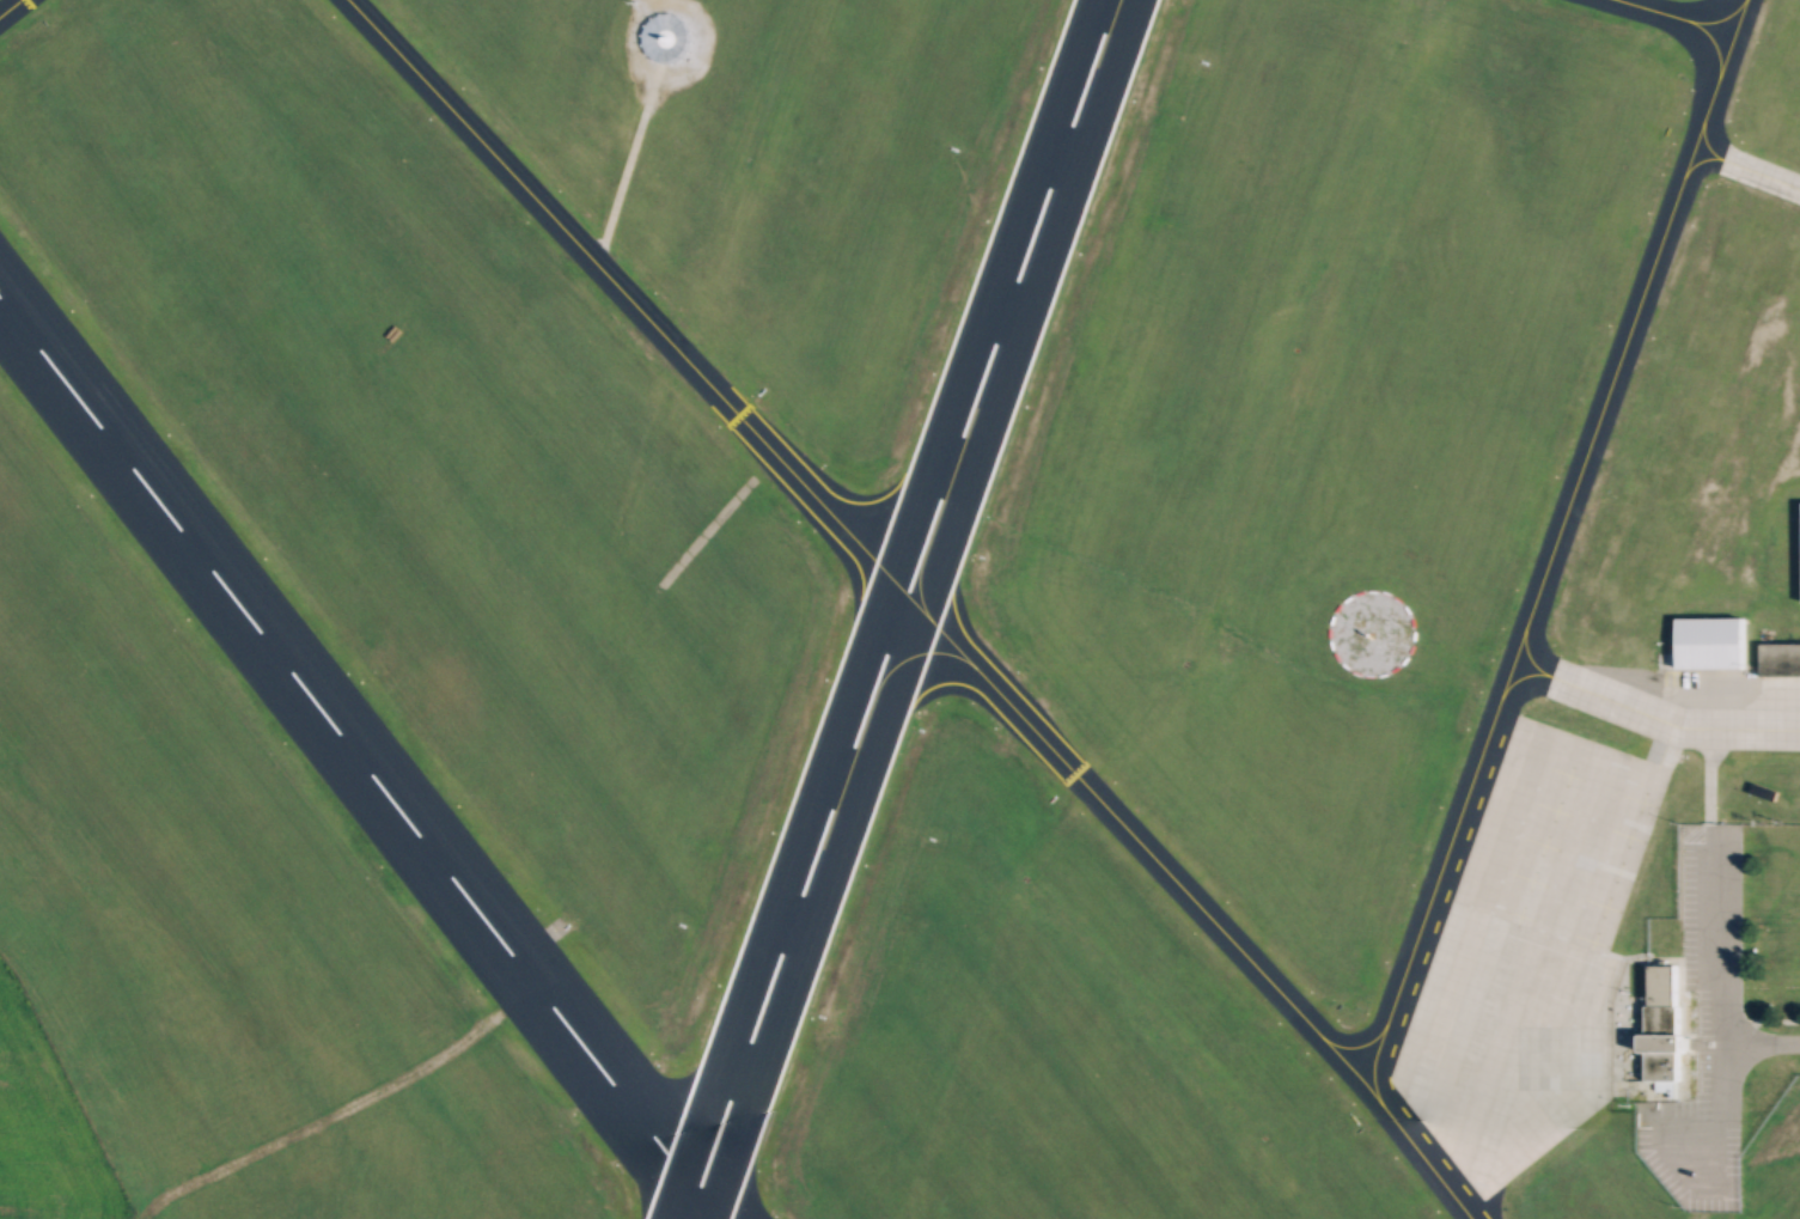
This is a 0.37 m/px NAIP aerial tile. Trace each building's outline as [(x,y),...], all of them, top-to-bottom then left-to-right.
[(1674,617),(1740,617),(1739,663),(1674,662),(1674,617)] [(1756,641),(1799,642),(1799,675),(1756,675),(1756,641)] [(1645,964),(1645,1006),(1642,1006),(1642,1032),(1639,1032),(1639,1052),(1642,1052),(1642,1079),(1674,1079),(1674,1052),(1683,1052),(1684,1032),(1673,1032),(1674,1005),(1671,1005),(1672,964),(1645,964)]
